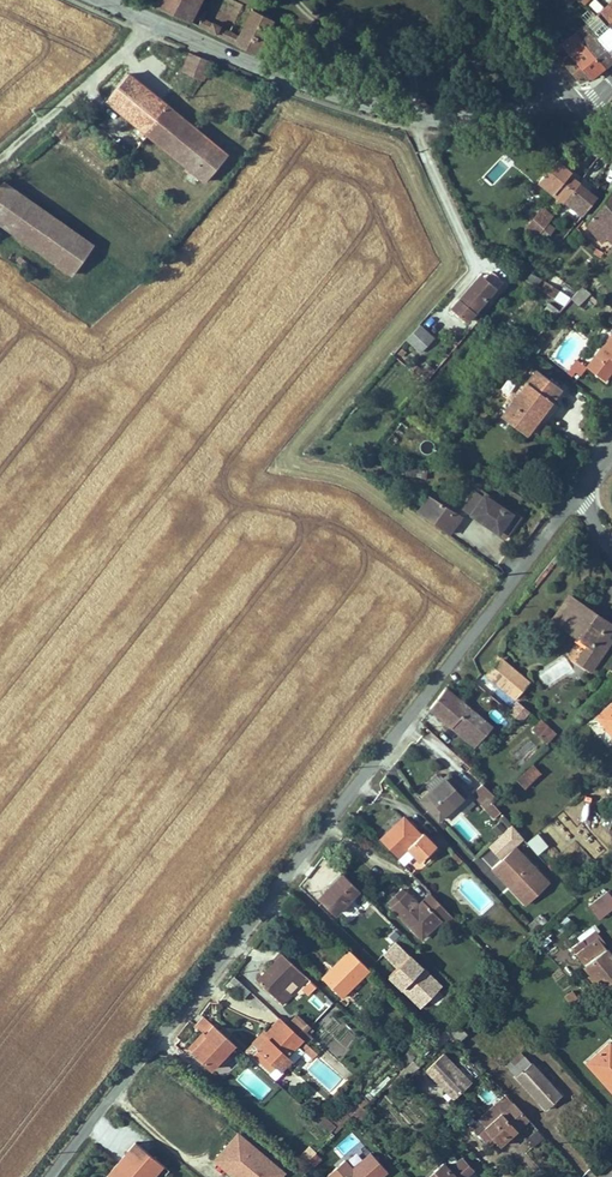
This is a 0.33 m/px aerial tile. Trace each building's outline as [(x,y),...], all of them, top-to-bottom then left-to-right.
[(197,14),(203,0),(169,0),(197,14)] [(262,0),(244,36),(264,46),(282,9),(262,0)] [(611,18),(611,0),(611,1),(603,8),(611,18)] [(611,38),(611,18),(603,8),(596,1),(586,10),(593,17),(611,38)] [(611,60),(611,38),(593,17),(583,27),(611,60)] [(600,69),(611,60),(583,27),(576,33),(569,39),(575,46),(567,54),(585,76),(596,72),(600,69)] [(200,83),(208,64),(188,56),(179,76),(200,83)] [(226,157),(133,81),(112,102),(206,179),(226,157)] [(537,139),(545,153),(556,146),(548,132),(537,139)] [(545,181),(558,192),(572,176),(574,172),(561,160),(557,165),(555,168),(545,181)] [(572,176),(558,192),(566,200),(581,184),(572,176)] [(11,230),(31,203),(3,184),(0,188),(0,222),(11,230)] [(581,184),(566,200),(583,212),(596,197),(581,184)] [(584,224),(604,243),(609,238),(611,241),(611,193),(584,224)] [(79,236),(31,203),(11,230),(61,264),(79,236)] [(541,211),(532,223),(541,230),(550,219),(541,211)] [(541,230),(532,223),(524,233),(532,240),(541,230)] [(79,236),(61,264),(74,273),(94,246),(79,236)] [(509,268),(494,257),(488,264),(502,276),(509,268)] [(530,271),(526,279),(537,285),(541,277),(530,271)] [(495,283),(482,272),(452,307),(465,318),(495,283)] [(596,292),(602,284),(593,276),(586,284),(596,292)] [(543,277),(536,286),(562,306),(569,297),(543,277)] [(586,310),(596,297),(581,285),(570,297),(586,310)] [(432,334),(418,322),(405,337),(419,349),(432,334)] [(588,374),(606,387),(611,379),(611,342),(588,374)] [(580,381),(586,373),(578,367),(572,376),(580,381)] [(566,396),(541,376),(505,421),(530,441),(544,422),(566,396)] [(430,490),(418,505),(447,529),(460,514),(430,490)] [(499,515),(503,509),(485,495),(469,514),(495,534),(500,527),(506,520),(499,515)] [(510,514),(503,509),(499,515),(506,520),(510,514)] [(586,646),(579,656),(593,664),(605,643),(601,641),(610,624),(595,616),(570,601),(554,628),(586,646)] [(593,664),(579,656),(575,664),(588,672),(593,664)] [(483,680),(513,706),(525,691),(496,665),(483,680)] [(438,703),(430,711),(471,749),(487,732),(446,693),(438,703)] [(600,704),(611,718),(611,694),(600,704)] [(547,742),(557,732),(541,717),(532,726),(547,742)] [(527,765),(511,780),(519,788),(534,773),(527,765)] [(439,816),(466,790),(446,770),(439,776),(434,770),(428,776),(422,782),(427,788),(419,796),(439,816)] [(490,797),(477,784),(467,794),(490,817),(494,812),(484,803),(490,797)] [(389,824),(373,839),(408,872),(434,846),(418,830),(416,833),(398,815),(389,824)] [(537,831),(525,841),(537,854),(548,843),(537,831)] [(553,877),(520,844),(498,867),(513,882),(515,880),(517,883),(515,884),(527,896),(542,882),(545,885),(553,877)] [(352,888),(335,872),(319,889),(312,895),(329,912),(352,888)] [(533,902),(555,879),(553,877),(545,885),(542,882),(527,896),(533,902)] [(451,915),(426,889),(411,905),(408,902),(411,899),(396,885),(389,893),(382,900),(417,933),(437,913),(446,921),(451,915)] [(611,908),(611,895),(607,889),(586,905),(597,919),(611,908)] [(542,928),(553,917),(547,912),(536,922),(542,928)] [(555,926),(561,931),(572,919),(566,914),(555,926)] [(562,954),(603,1005),(611,998),(611,973),(594,951),(597,948),(586,935),(562,954)] [(438,984),(392,940),(380,953),(393,966),(385,974),(418,1005),(438,984)] [(257,970),(248,979),(263,992),(288,964),(270,947),(253,966),(257,970)] [(365,970),(345,951),(329,966),(318,977),(338,996),(365,970)] [(257,970),(253,966),(244,975),(248,979),(257,970)] [(241,997),(249,989),(233,974),(225,983),(241,997)] [(434,1010),(446,998),(438,989),(425,1002),(434,1010)] [(569,1004),(578,998),(572,989),(563,995),(569,1004)] [(259,1034),(250,1044),(269,1061),(275,1056),(286,1043),(293,1036),(273,1018),(259,1034)] [(222,1040),(201,1022),(194,1030),(198,1034),(191,1043),(185,1049),(202,1063),(222,1040)] [(450,1036),(444,1029),(429,1042),(435,1049),(450,1036)] [(293,1036),(286,1043),(302,1057),(309,1050),(293,1036)] [(279,1060),(275,1056),(269,1061),(250,1044),(244,1051),(269,1072),(279,1060)] [(583,1063),(609,1092),(611,1090),(611,1053),(605,1045),(583,1063)] [(519,1049),(502,1063),(541,1108),(548,1101),(557,1094),(519,1049)] [(463,1083),(435,1055),(417,1072),(433,1087),(434,1086),(438,1090),(437,1091),(446,1100),(463,1083)] [(469,1057),(461,1066),(471,1076),(480,1066),(469,1057)] [(391,1075),(397,1081),(411,1067),(405,1061),(399,1067),(391,1075)] [(522,1117),(509,1102),(503,1095),(466,1129),(481,1146),(495,1134),(498,1138),(504,1133),(522,1117)] [(349,1124),(360,1115),(355,1110),(345,1120),(349,1124)] [(531,1128),(524,1140),(534,1145),(540,1133),(531,1128)] [(265,1166),(226,1135),(204,1162),(221,1176),(223,1174),(227,1176),(261,1176),(258,1174),(265,1166)] [(149,1161),(122,1138),(109,1154),(93,1171),(100,1176),(112,1176),(116,1172),(122,1176),(136,1176),(149,1161)] [(351,1164),(345,1157),(325,1174),(327,1176),(381,1176),(388,1171),(369,1149),(351,1164)] [(299,1173),(316,1158),(311,1152),(293,1168),(299,1173)] [(454,1161),(440,1175),(432,1167),(421,1176),(462,1176),(466,1173),(454,1161)] [(273,1173),(265,1166),(258,1174),(261,1176),(270,1176),(273,1173)]
